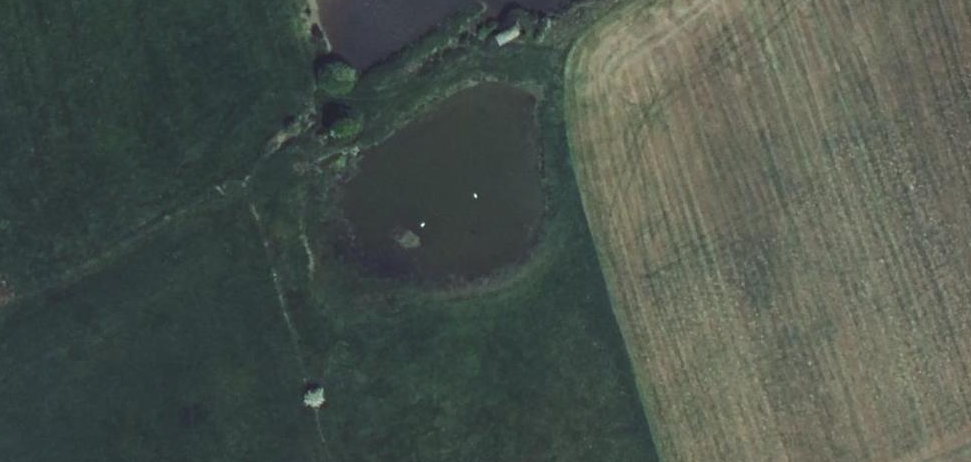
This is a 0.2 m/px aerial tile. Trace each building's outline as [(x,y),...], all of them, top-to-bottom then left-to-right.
[(506,32),(492,40),(498,49),(512,42),(506,32)]
